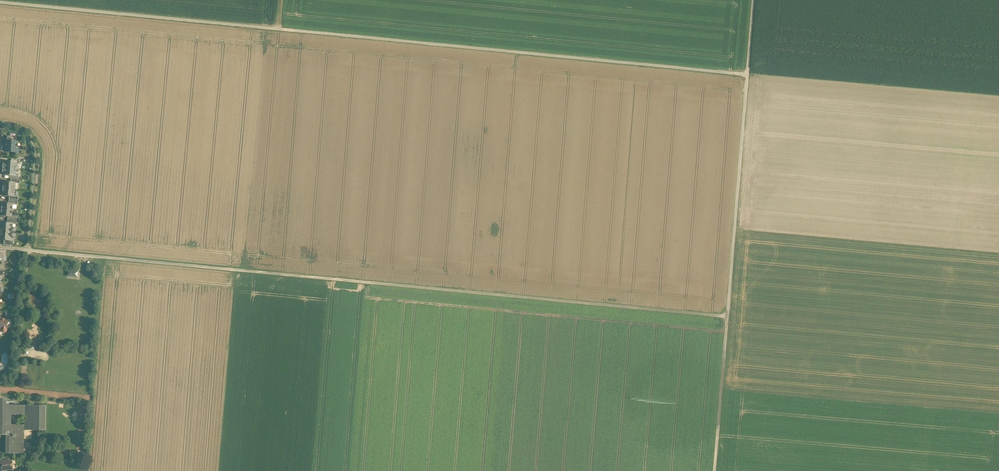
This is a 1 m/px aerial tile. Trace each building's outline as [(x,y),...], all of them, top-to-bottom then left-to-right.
[(15,142),(7,141),(6,151),(14,152),(14,154),(18,155),(19,148),(17,148),(17,142),(15,142)] [(17,162),(16,169),(20,169),(21,159),(11,159),(11,162),(17,162)] [(16,169),(3,168),(2,173),(4,173),(4,175),(10,176),(16,176),(16,174),(16,169)] [(1,222),(0,229),(0,232),(13,233),(13,228),(12,228),(13,224),(13,223),(7,223),(1,222)] [(0,232),(0,240),(11,241),(11,237),(12,237),(13,233),(0,232)] [(0,400),(0,435),(6,435),(6,453),(24,453),(24,430),(24,425),(11,425),(11,415),(25,415),(25,405),(7,405),(7,400),(0,400)] [(46,405),(25,405),(25,415),(25,425),(24,425),(24,430),(46,430),(46,405)] [(3,463),(4,470),(11,470),(15,470),(14,464),(14,461),(3,463)]
